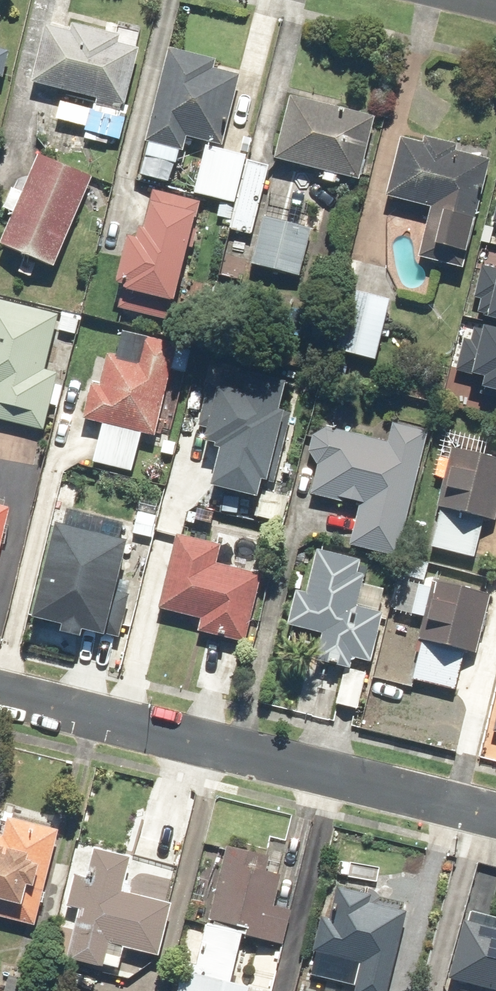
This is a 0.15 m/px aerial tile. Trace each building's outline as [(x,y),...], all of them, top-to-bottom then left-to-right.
[(113,47),(115,38),(68,26),(66,34),(41,28),(26,88),(118,110),(132,52),(113,47)] [(170,168),(174,154),(180,155),(183,143),(209,149),(214,128),(224,130),(237,78),(207,71),(209,63),(165,53),(139,160),(170,168)] [(284,98),(270,162),(355,182),(370,118),(284,98)] [(58,105),(54,125),(82,131),(81,136),(118,144),(124,119),(58,105)] [(458,273),(486,164),(449,155),(451,149),(421,141),(419,147),(396,141),(380,201),(426,213),(414,262),(458,273)] [(232,206),(241,160),(200,152),(191,198),(232,206)] [(34,160),(0,236),(0,253),(48,274),(88,184),(34,160)] [(264,167),(243,163),(230,229),(252,233),(264,167)] [(194,205),(148,195),(139,235),(131,233),(128,243),(119,241),(106,295),(167,310),(180,253),(191,256),(195,236),(187,234),(194,205)] [(308,232),(258,220),(247,266),(296,278),(308,232)] [(487,263),(478,299),(495,303),(495,265),(487,263)] [(385,302),(344,292),(330,356),(371,365),(385,302)] [(39,435),(53,376),(39,373),(53,320),(0,307),(0,425),(39,435)] [(464,315),(450,374),(495,385),(495,322),(464,315)] [(98,428),(91,468),(130,475),(137,435),(151,437),(166,347),(139,342),(134,370),(112,366),(113,360),(92,357),(80,425),(98,428)] [(280,393),(213,376),(194,453),(209,457),(200,495),(246,507),(251,487),(268,492),(287,418),(274,415),(280,393)] [(304,465),(313,467),(306,498),(356,509),(346,553),(395,563),(424,431),(388,423),(383,445),(312,429),(304,465)] [(450,452),(428,550),(469,560),(478,521),(486,522),(495,479),(495,463),(450,452)] [(98,638),(114,642),(124,602),(107,598),(120,549),(49,530),(25,623),(51,630),(49,638),(74,644),(76,636),(97,642),(98,638)] [(235,543),(230,574),(211,571),(215,548),(173,541),(161,613),(198,619),(195,634),(244,642),(259,547),(235,543)] [(292,595),(285,633),(318,639),(314,664),(368,673),(378,615),(354,611),(362,562),(312,553),(305,597),(292,595)] [(425,585),(399,582),(395,613),(421,617),(425,585)] [(463,656),(472,658),(488,598),(432,584),(406,683),(452,695),(463,656)] [(1,824),(0,826),(0,922),(32,929),(53,836),(1,824)] [(202,928),(238,937),(279,948),(288,913),(272,909),(279,881),(259,875),(263,861),(222,850),(202,928)] [(75,913),(64,962),(113,973),(119,947),(154,955),(170,882),(122,870),(124,860),(89,852),(82,881),(70,879),(63,911),(75,913)] [(402,917),(367,908),(368,901),(335,893),(328,922),(313,918),(304,953),(314,955),(308,979),(350,990),(383,990),(402,917)] [(462,927),(444,984),(466,990),(495,990),(495,938),(462,927)] [(202,928),(195,955),(183,952),(173,990),(242,990),(225,987),(238,937),(202,928)] [(6,980),(5,990),(30,990),(31,984),(6,980)]
